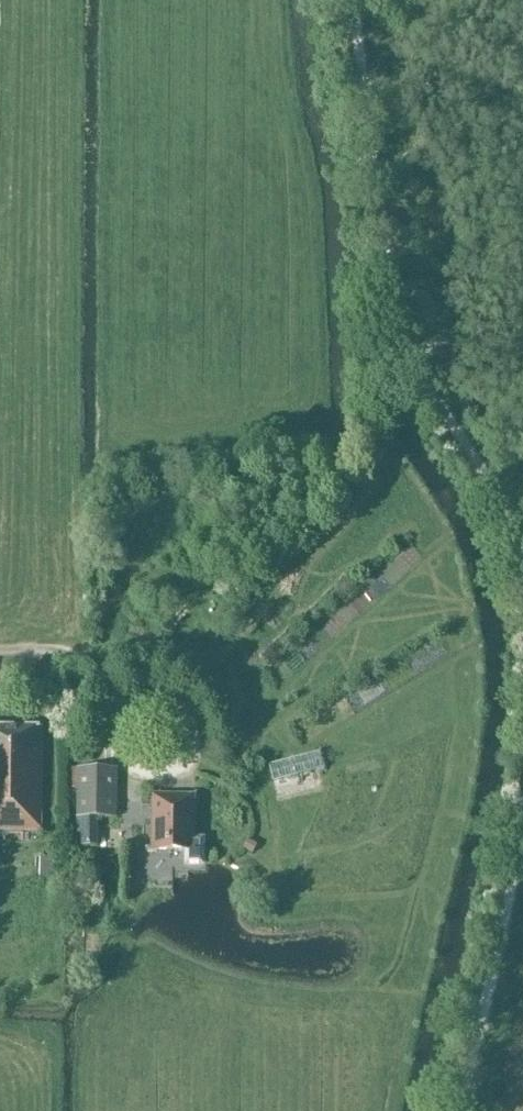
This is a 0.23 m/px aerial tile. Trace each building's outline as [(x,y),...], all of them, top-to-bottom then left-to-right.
[(47,727),(0,727),(0,831),(46,832),(47,727)] [(98,817),(117,818),(118,769),(78,769),(77,817),(77,847),(98,847),(98,817)] [(194,837),(194,796),(153,796),(153,849),(145,849),(145,851),(184,851),(184,867),(205,867),(205,837),(194,837)]
